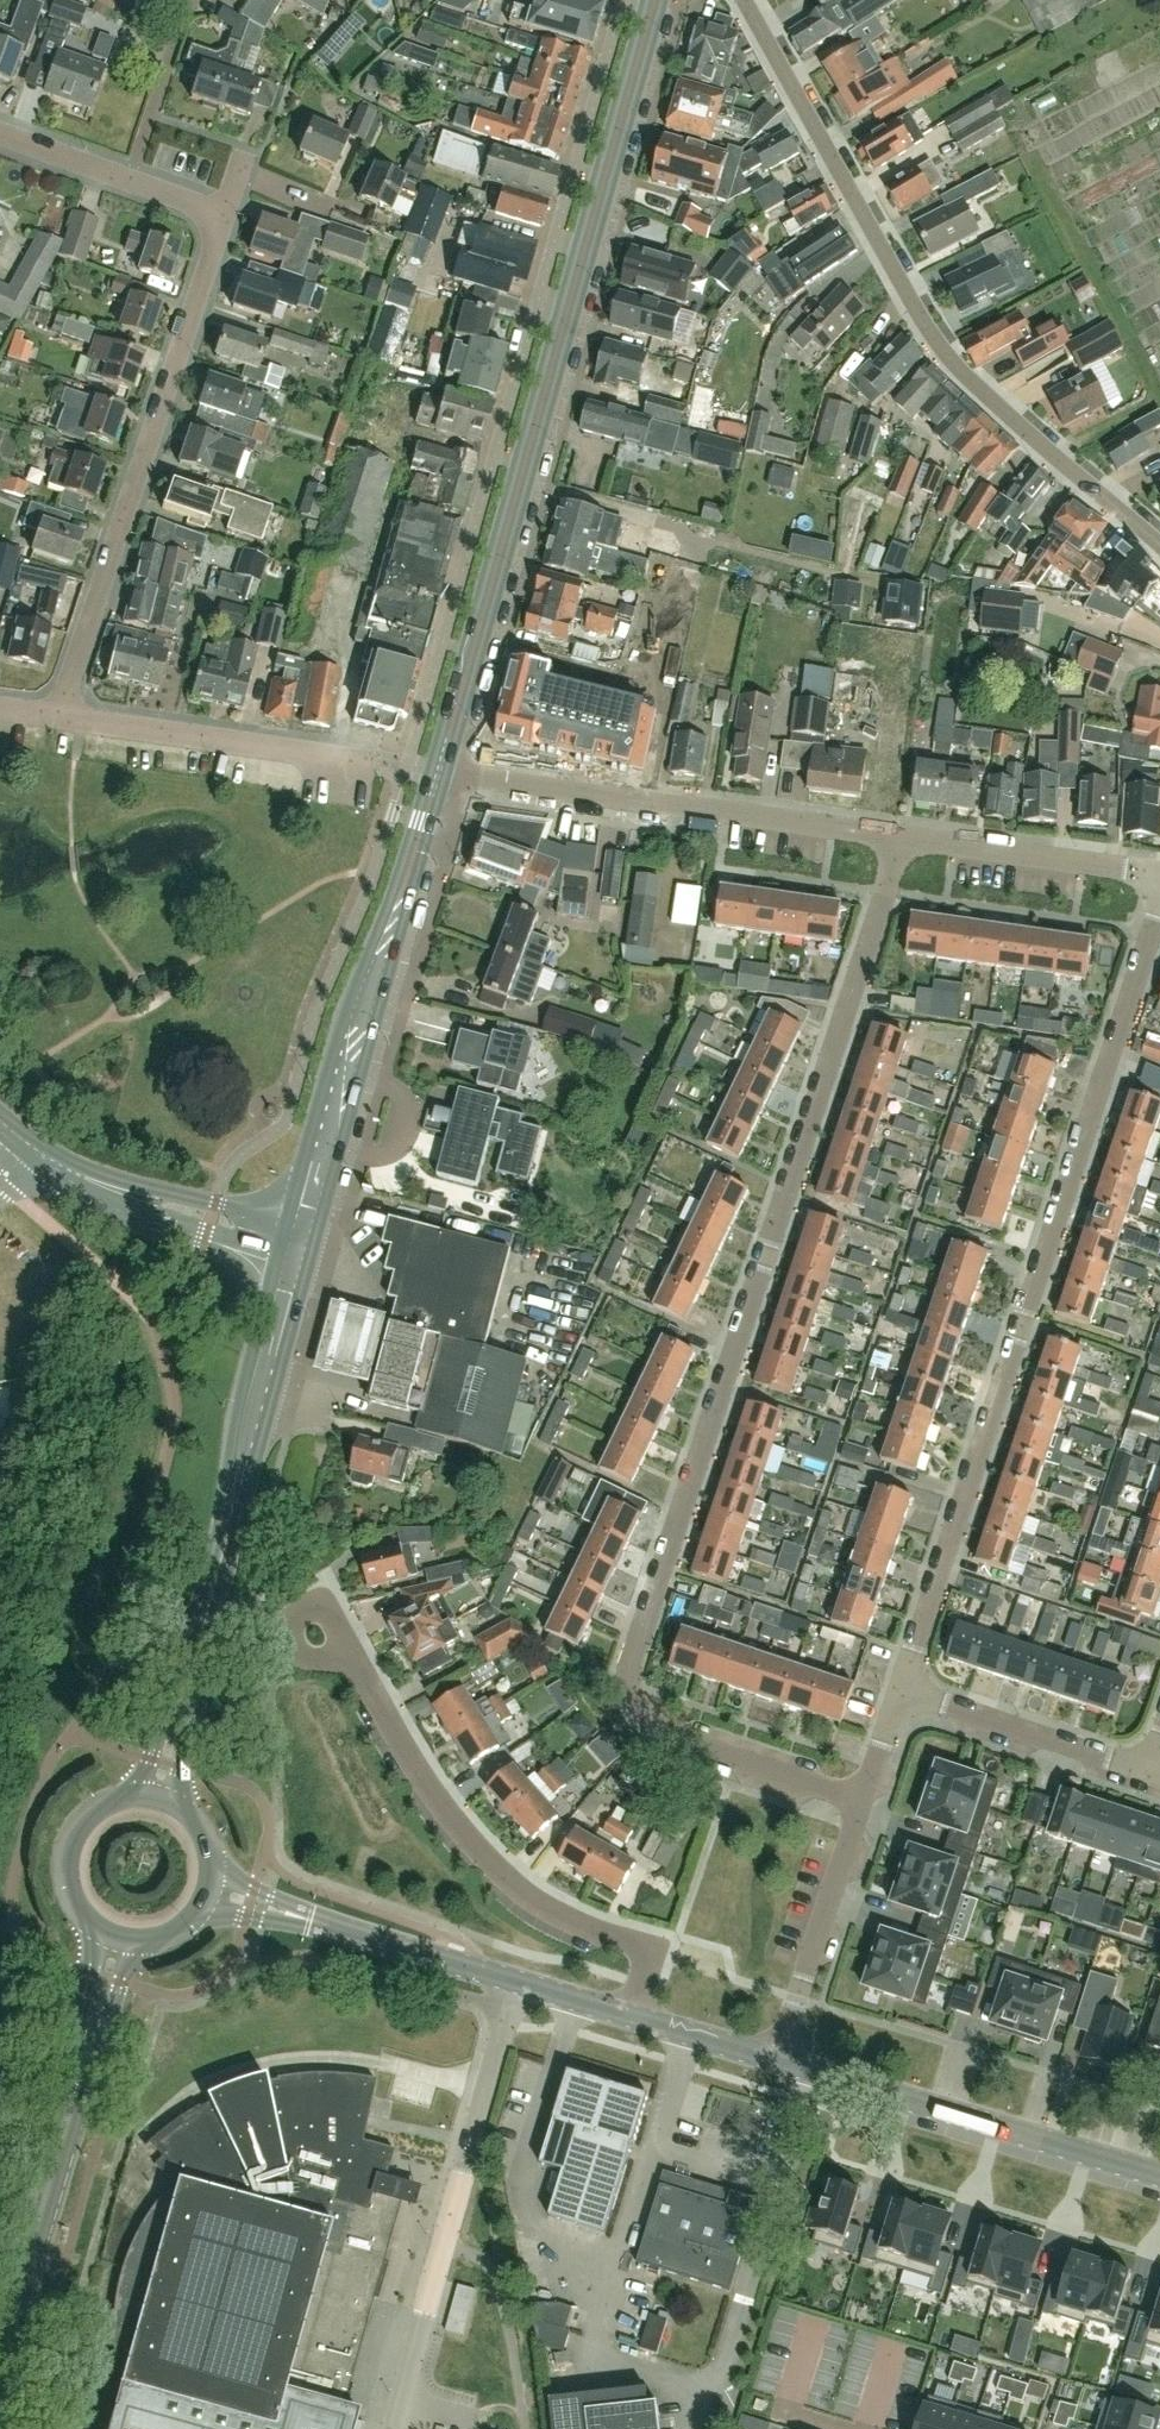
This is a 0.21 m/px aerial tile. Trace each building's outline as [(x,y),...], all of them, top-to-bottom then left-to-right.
[(10,84),(20,54),(25,56),(42,12),(47,14),(52,0),(36,0),(35,3),(26,0),(20,0),(9,30),(0,26),(0,80),(10,84)] [(53,68),(45,91),(91,108),(105,71),(60,55),(69,27),(79,30),(86,9),(59,0),(55,0),(48,19),(51,20),(37,63),(53,68)] [(117,0),(92,0),(114,10),(118,1),(117,1),(117,0)] [(119,5),(134,12),(139,0),(122,0),(119,5)] [(249,2),(273,16),(283,0),(251,0),(249,2)] [(322,16),(328,2),(325,0),(293,0),(322,16)] [(438,6),(462,13),(474,0),(444,0),(438,6)] [(603,7),(581,0),(535,0),(531,12),(514,6),(509,22),(555,37),(553,41),(572,47),(574,43),(590,48),(603,7)] [(826,12),(791,34),(804,54),(840,31),(843,35),(852,29),(853,30),(897,1),(897,0),(819,0),(826,12)] [(1070,0),(1040,0),(1049,19),(1036,25),(1041,35),(1078,16),(1070,0)] [(897,1),(853,30),(862,47),(854,52),(853,50),(826,67),(841,92),(879,69),(870,55),(874,52),(868,42),(897,25),(888,8),(898,2),(897,1)] [(243,37),(248,22),(248,21),(247,22),(222,7),(215,20),(232,30),(243,37)] [(438,8),(434,21),(457,29),(461,16),(438,8)] [(340,13),(331,9),(327,19),(336,22),(340,13)] [(699,23),(689,59),(728,70),(738,33),(730,31),(733,22),(716,17),(714,27),(699,23)] [(241,45),(220,108),(248,117),(252,105),(269,111),(274,98),(281,101),(284,90),(260,82),(259,84),(241,78),(251,48),(257,50),(263,31),(248,22),(241,45)] [(343,22),(315,54),(328,65),(356,33),(343,22)] [(416,40),(443,51),(449,35),(422,24),(416,40)] [(508,32),(504,43),(539,55),(536,63),(584,78),(590,59),(508,32)] [(220,108),(241,45),(229,40),(226,49),(216,54),(191,45),(186,61),(192,63),(187,77),(197,80),(191,98),(203,102),(202,106),(217,111),(218,107),(220,108)] [(405,42),(399,57),(426,68),(433,71),(439,56),(431,53),(405,42)] [(520,58),(512,80),(577,100),(584,78),(536,63),(520,58)] [(689,59),(688,59),(682,79),(712,87),(721,89),(726,70),(728,71),(728,70),(689,59)] [(895,59),(879,69),(841,92),(848,103),(844,108),(850,118),(851,118),(857,117),(858,118),(884,101),(893,115),(925,96),(926,98),(958,79),(947,61),(910,83),(895,59)] [(379,76),(391,79),(394,69),(382,65),(379,76)] [(364,89),(380,94),(384,80),(377,78),(368,75),(364,89)] [(756,83),(750,86),(756,97),(772,88),(766,77),(756,83)] [(508,78),(502,99),(507,100),(570,121),(577,100),(512,80),(508,78)] [(675,107),(762,132),(764,131),(780,115),(768,103),(755,116),(740,112),(740,113),(723,108),(726,96),(682,83),(679,92),(675,93),(672,103),(675,106),(675,107)] [(1007,88),(989,98),(996,111),(1014,101),(1007,88)] [(953,137),(996,113),(987,98),(945,122),(953,137)] [(507,100),(501,119),(564,140),(570,121),(507,100)] [(376,113),(359,106),(347,137),(363,144),(376,113)] [(762,132),(675,107),(668,130),(712,142),(716,129),(735,135),(753,141),(762,132)] [(478,112),(472,132),(558,160),(564,140),(501,119),(478,112)] [(912,112),(898,121),(898,120),(860,143),(876,170),(914,147),(913,146),(927,138),(912,112)] [(962,154),(1006,129),(997,114),(953,139),(962,154)] [(315,159),(335,168),(347,138),(313,123),(300,153),(305,155),(304,158),(314,162),(315,159)] [(755,151),(744,158),(740,169),(745,177),(763,168),(766,174),(800,155),(787,132),(774,140),(772,136),(753,147),(755,151)] [(489,182),(549,200),(558,171),(512,157),(442,135),(433,164),(482,178),(481,183),(488,185),(489,182)] [(729,156),(666,138),(653,181),(727,202),(752,189),(745,177),(740,169),(744,158),(746,152),(731,148),(729,156)] [(404,171),(401,179),(375,167),(361,198),(390,211),(396,197),(412,204),(418,188),(416,187),(419,179),(421,179),(428,163),(409,156),(403,171),(404,171)] [(900,211),(931,193),(945,185),(931,162),(887,188),(900,211)] [(965,205),(1000,187),(993,172),(941,199),(947,211),(916,226),(931,256),(978,232),(965,205)] [(489,182),(488,185),(501,189),(494,213),(541,227),(549,200),(489,182)] [(788,201),(778,182),(753,195),(764,215),(788,201)] [(403,232),(432,245),(452,198),(423,185),(403,232)] [(464,200),(481,206),(485,194),(468,188),(464,200)] [(817,219),(831,211),(819,190),(789,208),(796,221),(785,228),(791,238),(818,221),(817,219)] [(700,217),(702,212),(686,206),(676,229),(693,236),(694,231),(709,237),(714,223),(700,217)] [(63,245),(59,256),(86,265),(100,221),(74,212),(64,242),(63,245)] [(261,220),(251,251),(282,262),(279,272),(300,278),(314,283),(318,269),(305,265),(314,238),(261,220)] [(330,227),(325,242),(338,247),(336,254),(359,261),(366,239),(330,227)] [(536,245),(477,227),(470,250),(461,247),(451,279),(475,286),(498,293),(506,296),(512,278),(525,282),(536,245)] [(784,269),(769,279),(786,303),(807,289),(805,285),(857,251),(842,230),(801,257),(799,253),(782,265),(784,269)] [(751,231),(729,245),(752,264),(753,262),(756,266),(768,257),(751,231)] [(174,266),(180,247),(151,237),(149,240),(130,233),(124,252),(143,258),(138,271),(168,282),(170,278),(174,278),(177,269),(174,266)] [(988,258),(946,278),(963,315),(980,307),(977,301),(987,296),(988,298),(995,295),(997,300),(1018,290),(1008,269),(1002,272),(995,258),(1014,249),(1007,233),(982,245),(988,258)] [(19,322),(20,322),(21,321),(23,317),(41,285),(42,283),(47,274),(63,245),(64,242),(39,234),(9,287),(0,283),(0,313),(19,322)] [(632,266),(626,286),(686,303),(697,266),(637,249),(636,252),(633,253),(630,262),(632,266)] [(731,251),(711,277),(731,293),(751,266),(731,251)] [(294,312),(304,282),(279,273),(274,288),(242,277),(232,307),(270,320),(275,306),(294,312)] [(47,274),(42,283),(55,288),(59,279),(47,274)] [(126,299),(131,283),(114,277),(109,293),(126,299)] [(380,307),(386,288),(367,283),(361,301),(380,307)] [(416,291),(392,283),(383,308),(408,316),(416,291)] [(1087,284),(1070,292),(1081,314),(1098,306),(1087,284)] [(494,307),(498,293),(475,286),(471,300),(494,307)] [(804,352),(814,340),(826,351),(865,310),(841,287),(802,328),(791,340),(804,352)] [(616,300),(613,310),(616,314),(614,322),(674,339),(682,306),(622,290),(620,299),(616,300)] [(160,306),(131,296),(120,328),(149,338),(160,306)] [(462,306),(454,337),(469,341),(469,340),(484,344),(492,314),(462,306)] [(408,316),(383,308),(366,360),(391,368),(408,316)] [(1009,319),(962,344),(976,368),(1011,347),(1023,370),(1068,347),(1068,346),(1071,344),(1059,320),(1030,335),(1019,314),(1014,317),(1014,316),(1009,319)] [(3,333),(10,320),(0,315),(0,331),(3,333)] [(51,332),(88,344),(93,329),(57,317),(51,332)] [(1123,396),(1104,360),(1123,349),(1109,323),(1071,344),(1068,346),(1068,347),(1082,372),(1087,369),(1090,373),(1049,394),(1066,426),(1123,396)] [(316,344),(274,330),(268,346),(310,360),(307,369),(319,374),(328,350),(315,346),(316,344)] [(224,331),(216,356),(244,366),(240,379),(278,391),(284,370),(270,365),(268,371),(258,368),(266,345),(224,331)] [(871,363),(851,384),(874,406),(873,407),(874,408),(924,357),(903,337),(874,366),(871,363)] [(84,375),(101,381),(131,391),(143,355),(96,340),(84,375)] [(452,345),(444,377),(451,379),(452,376),(459,378),(456,389),(493,400),(507,350),(484,344),(469,340),(469,341),(466,352),(459,350),(460,347),(452,345)] [(649,352),(607,341),(596,384),(619,390),(621,383),(640,388),(649,352)] [(700,350),(681,346),(678,360),(697,365),(700,350)] [(921,412),(949,381),(932,365),(903,396),(921,412)] [(353,424),(386,430),(394,389),(431,396),(432,388),(392,381),(393,374),(363,369),(353,424)] [(209,377),(199,406),(220,413),(215,429),(249,441),(259,411),(255,409),(260,394),(209,377)] [(967,398),(949,381),(921,412),(938,428),(932,434),(935,437),(937,430),(967,398)] [(65,390),(60,404),(71,408),(63,433),(84,441),(86,436),(113,445),(124,410),(96,401),(65,390)] [(650,397),(645,416),(682,426),(687,407),(650,397)] [(937,430),(935,437),(952,452),(954,446),(984,414),(967,398),(937,430)] [(842,452),(854,410),(829,402),(816,445),(842,452)] [(591,403),(583,432),(621,442),(644,448),(673,456),(680,428),(653,421),(649,420),(632,415),(632,414),(591,403)] [(1153,431),(1159,427),(1159,411),(1102,445),(1117,470),(1151,451),(1145,441),(1156,435),(1153,431)] [(334,469),(340,447),(349,421),(348,420),(349,415),(341,412),(329,443),(323,466),(334,469)] [(754,414),(746,453),(764,457),(765,453),(794,460),(797,445),(767,439),(772,418),(754,414)] [(954,446),(952,452),(972,470),(974,464),(1002,431),(984,414),(954,446)] [(870,467),(883,423),(862,417),(856,436),(850,461),(870,467)] [(191,430),(179,464),(209,474),(209,472),(234,481),(245,450),(220,442),(220,440),(191,430)] [(1020,447),(1002,431),(974,464),(972,470),(986,483),(1020,447)] [(742,445),(700,433),(692,460),(734,472),(742,445)] [(54,467),(47,486),(64,492),(88,500),(89,499),(94,501),(105,467),(75,457),(54,450),(49,465),(54,467)] [(466,481),(470,459),(415,450),(411,472),(466,481)] [(339,456),(316,566),(304,564),(290,629),(314,634),(328,568),(368,577),(391,466),(339,456)] [(891,486),(890,486),(885,500),(888,494),(906,501),(920,465),(902,458),(891,486)] [(935,497),(945,472),(929,466),(919,490),(935,497)] [(1026,514),(1025,514),(1050,482),(1030,467),(1019,481),(1016,479),(1002,497),(987,519),(1007,532),(998,545),(1016,557),(1032,533),(1019,525),(1026,514)] [(571,493),(599,501),(604,482),(577,473),(571,493)] [(24,499),(28,485),(0,477),(0,492),(24,499)] [(173,483),(165,506),(191,515),(189,520),(207,526),(209,521),(212,522),(216,510),(236,517),(232,530),(263,540),(274,506),(226,490),(223,500),(173,483)] [(976,534),(1001,495),(984,484),(958,523),(976,534)] [(949,518),(960,492),(949,487),(937,513),(949,518)] [(1035,589),(1090,512),(1074,501),(1014,586),(1035,589)] [(556,510),(552,523),(558,524),(554,536),(614,552),(623,518),(564,502),(561,511),(556,510)] [(303,503),(299,514),(318,520),(321,508),(303,503)] [(52,526),(57,513),(30,504),(22,527),(40,533),(33,552),(71,565),(82,536),(52,526)] [(1090,512),(1035,589),(1036,589),(1039,586),(1052,568),(1077,587),(1071,595),(1092,597),(1107,569),(1087,554),(1108,525),(1090,512)] [(158,589),(173,526),(157,520),(150,548),(142,546),(133,583),(158,589)] [(173,526),(158,589),(184,595),(193,559),(201,562),(207,538),(173,526)] [(641,528),(634,554),(648,557),(651,542),(657,543),(661,533),(641,528)] [(437,617),(456,535),(442,532),(440,540),(398,531),(381,605),(437,617)] [(554,536),(546,567),(589,578),(591,569),(620,577),(630,572),(631,569),(646,572),(648,562),(649,560),(633,556),(614,552),(554,536)] [(905,573),(914,551),(894,543),(886,566),(905,573)] [(1145,571),(1153,561),(1132,544),(1127,550),(1123,547),(1116,556),(1119,559),(1109,570),(1097,591),(1132,610),(1133,611),(1143,599),(1145,601),(1159,584),(1145,571)] [(10,590),(19,553),(0,548),(0,587),(10,590)] [(878,576),(885,557),(874,552),(866,571),(878,576)] [(974,580),(1002,584),(1004,573),(978,568),(974,578),(974,580)] [(44,572),(40,589),(64,595),(68,578),(44,572)] [(544,574),(535,603),(600,622),(604,607),(589,603),(587,609),(579,607),(585,585),(544,574)] [(238,599),(253,603),(258,583),(244,579),(238,599)] [(1002,584),(974,580),(969,612),(985,614),(983,628),(1020,633),(1026,595),(1010,593),(1011,586),(1002,584)] [(924,587),(887,582),(882,623),(919,627),(924,587)] [(158,589),(133,583),(124,622),(148,628),(158,589)] [(184,595),(158,589),(148,628),(155,630),(172,634),(182,595),(183,596),(184,595)] [(1091,597),(1084,609),(1124,623),(1132,610),(1097,591),(1096,590),(1092,597),(1091,597)] [(40,593),(34,624),(17,620),(9,658),(42,665),(51,628),(50,628),(52,616),(53,617),(57,596),(40,593)] [(833,593),(831,608),(858,611),(860,597),(833,593)] [(216,621),(241,628),(247,610),(222,602),(216,621)] [(535,603),(528,631),(568,643),(575,619),(583,621),(581,629),(611,637),(618,615),(618,611),(604,607),(600,622),(535,603)] [(618,611),(618,615),(631,619),(634,609),(620,605),(618,611)] [(263,610),(255,646),(280,652),(288,616),(263,610)] [(231,659),(234,643),(232,642),(235,628),(220,624),(214,647),(205,645),(202,661),(200,661),(191,697),(216,703),(227,658),(231,659)] [(133,683),(146,633),(114,625),(114,626),(107,625),(103,637),(111,639),(111,641),(116,643),(107,677),(133,683)] [(146,633),(133,683),(159,689),(168,653),(161,651),(164,638),(171,640),(172,634),(155,630),(154,635),(146,633)] [(1124,653),(1090,639),(1078,667),(1113,681),(1124,653)] [(227,658),(216,703),(242,709),(257,648),(234,643),(231,659),(227,658)] [(576,644),(572,660),(592,665),(592,664),(597,665),(601,650),(576,644)] [(510,694),(500,733),(537,743),(539,739),(651,761),(662,701),(554,681),(556,667),(517,658),(508,693),(510,694)] [(673,662),(654,658),(649,681),(668,686),(673,662)] [(1051,666),(1051,678),(1067,678),(1067,666),(1051,666)] [(263,724),(329,735),(338,676),(306,671),(305,680),(271,675),(263,724)] [(833,699),(857,702),(861,677),(837,673),(833,699)] [(687,726),(696,687),(678,683),(670,722),(687,726)] [(1146,763),(1149,748),(1159,751),(1159,692),(1144,689),(1140,708),(1138,708),(1133,735),(1124,733),(1121,749),(1119,757),(1146,763)] [(724,727),(731,692),(720,690),(718,701),(716,701),(712,725),(724,727)] [(734,738),(742,740),(737,778),(763,782),(775,701),(740,696),(734,738)] [(951,746),(953,728),(956,701),(938,699),(933,744),(951,746)] [(791,741),(825,745),(831,704),(797,700),(791,741)] [(1058,742),(1040,741),(1039,762),(1058,762),(1058,766),(1080,766),(1081,714),(1059,714),(1058,742)] [(709,739),(695,736),(696,730),(678,727),(676,740),(677,741),(672,774),(702,779),(709,739)] [(953,728),(951,746),(971,749),(973,730),(953,728)] [(1105,729),(1101,745),(1121,749),(1124,733),(1105,729)] [(1008,758),(1010,738),(995,736),(992,756),(1008,758)] [(825,745),(791,741),(791,742),(786,741),(782,769),(813,773),(811,791),(862,799),(866,772),(868,753),(824,746),(825,745)] [(942,806),(948,768),(921,764),(915,802),(942,806)] [(1020,803),(1023,772),(1024,766),(1009,764),(1006,781),(992,779),(987,818),(1013,821),(1016,803),(1020,803)] [(1124,765),(1122,784),(1156,786),(1157,772),(1143,771),(1143,766),(1124,765)] [(948,768),(942,806),(974,811),(979,773),(948,768)] [(1028,777),(1026,822),(1058,823),(1060,779),(1028,777)] [(1111,783),(1082,781),(1080,824),(1109,825),(1111,783)] [(1125,833),(1159,836),(1159,790),(1128,787),(1125,833)] [(486,838),(474,871),(522,889),(525,890),(527,885),(541,891),(548,893),(561,898),(559,915),(589,919),(599,849),(597,849),(597,851),(570,848),(571,845),(569,845),(568,850),(543,841),(539,839),(542,831),(532,828),(496,823),(490,840),(486,838)] [(619,901),(625,854),(607,851),(601,899),(619,901)] [(652,950),(662,878),(640,875),(630,947),(652,950)] [(522,889),(499,951),(542,967),(552,941),(533,934),(540,916),(532,913),(541,891),(527,885),(525,890),(522,889)] [(748,932),(754,892),(724,888),(718,928),(748,932)] [(782,896),(754,892),(748,932),(776,937),(782,896)] [(672,934),(698,937),(703,896),(677,893),(672,934)] [(812,900),(782,896),(776,937),(806,941),(812,900)] [(842,905),(812,900),(806,941),(836,945),(842,905)] [(938,961),(944,919),(914,915),(908,957),(938,961)] [(973,923),(944,919),(938,961),(967,965),(973,923)] [(1003,927),(973,923),(967,965),(997,969),(1003,927)] [(1003,927),(997,969),(1026,973),(1032,931),(1003,927)] [(1032,931),(1026,973),(1056,977),(1062,935),(1032,931)] [(1093,940),(1062,935),(1056,977),(1087,982),(1093,940)] [(499,951),(480,1002),(494,1007),(504,1011),(508,998),(509,998),(532,1006),(546,969),(542,967),(499,951)] [(769,981),(771,966),(741,962),(738,990),(767,993),(769,981)] [(739,977),(725,975),(723,988),(738,990),(739,977)] [(769,981),(767,993),(798,997),(799,985),(769,981)] [(799,985),(798,997),(828,1001),(830,989),(799,985)] [(929,1016),(933,991),(918,989),(916,999),(892,996),(890,1011),(929,1016)] [(933,991),(929,1016),(958,1020),(962,994),(933,991)] [(758,1042),(791,1058),(804,1030),(803,1029),(811,1013),(786,1001),(763,999),(758,1008),(771,1015),(758,1042)] [(624,1031),(550,1007),(543,1032),(589,1047),(590,1044),(616,1057),(624,1031)] [(974,1023),(988,1025),(989,1013),(975,1011),(974,1023)] [(1004,1015),(989,1013),(988,1025),(1002,1027),(1004,1015)] [(1033,1031),(1047,1033),(1049,1021),(1035,1019),(1033,1031)] [(1063,1023),(1049,1021),(1047,1033),(1061,1035),(1063,1023)] [(689,1038),(699,1043),(705,1030),(695,1025),(689,1038)] [(865,1057),(899,1068),(908,1040),(874,1029),(865,1057)] [(453,1066),(481,1073),(478,1085),(518,1096),(531,1045),(495,1035),(493,1041),(462,1033),(453,1066)] [(1021,1057),(1012,1084),(1048,1096),(1057,1069),(1051,1067),(1061,1041),(1027,1037),(1021,1057)] [(699,1043),(689,1038),(682,1052),(693,1057),(699,1043)] [(1146,1040),(1141,1055),(1159,1061),(1159,1044),(1146,1040)] [(758,1042),(746,1067),(778,1083),(791,1058),(758,1042)] [(865,1057),(856,1084),(890,1095),(905,1100),(905,1102),(933,1111),(937,1097),(910,1089),(910,1087),(894,1081),(899,1068),(865,1057)] [(911,1073),(934,1080),(937,1069),(915,1061),(911,1073)] [(778,1083),(746,1067),(733,1093),(766,1109),(778,1083)] [(671,1077),(664,1091),(674,1096),(681,1082),(671,1077)] [(967,1079),(961,1095),(972,1099),(978,1082),(967,1079)] [(856,1084),(847,1111),(881,1122),(890,1095),(856,1084)] [(1012,1084),(1003,1111),(1039,1123),(1048,1096),(1012,1084)] [(1145,1084),(1141,1096),(1159,1102),(1159,1089),(1145,1084)] [(437,1110),(431,1131),(448,1136),(437,1176),(478,1187),(490,1141),(505,1145),(497,1175),(498,1175),(498,1174),(529,1182),(543,1130),(521,1124),(523,1118),(525,1118),(526,1117),(498,1110),(500,1101),(460,1090),(454,1114),(445,1112),(442,1123),(435,1122),(438,1110),(437,1110)] [(674,1096),(664,1091),(657,1105),(668,1110),(674,1096)] [(1131,1092),(1121,1121),(1155,1132),(1159,1117),(1159,1102),(1141,1096),(1131,1092)] [(766,1109),(733,1093),(721,1118),(753,1134),(766,1109)] [(960,1127),(966,1111),(957,1107),(951,1124),(960,1127)] [(847,1111),(838,1139),(872,1150),(881,1122),(847,1111)] [(1003,1111),(994,1138),(1030,1150),(1039,1123),(1003,1111)] [(919,1124),(897,1117),(894,1128),(916,1135),(919,1124)] [(753,1134),(721,1118),(708,1144),(741,1160),(753,1134)] [(1121,1121),(1112,1148),(1146,1159),(1155,1132),(1121,1121)] [(641,1124),(631,1144),(647,1151),(657,1132),(641,1124)] [(960,1127),(951,1124),(948,1133),(942,1150),(963,1157),(971,1131),(960,1127)] [(1030,1150),(994,1138),(985,1165),(1021,1177),(1030,1150)] [(838,1139),(829,1166),(863,1177),(863,1178),(897,1190),(901,1179),(880,1172),(880,1170),(867,1165),(872,1150),(838,1139)] [(884,1155),(906,1162),(910,1151),(888,1144),(884,1155)] [(1112,1148),(1103,1175),(1137,1186),(1146,1159),(1112,1148)] [(944,1180),(949,1163),(938,1159),(933,1177),(944,1180)] [(704,1202),(737,1218),(750,1192),(730,1182),(736,1170),(725,1164),(719,1176),(717,1176),(704,1202)] [(1021,1177),(985,1165),(976,1192),(1012,1204),(1021,1177)] [(863,1177),(829,1166),(820,1195),(854,1206),(863,1178),(863,1177)] [(918,1189),(919,1172),(901,1171),(900,1188),(918,1189)] [(1103,1175),(1094,1203),(1128,1215),(1139,1219),(1148,1191),(1137,1187),(1137,1186),(1103,1175)] [(1154,1181),(1151,1193),(1159,1196),(1159,1183),(1154,1181)] [(642,1188),(636,1201),(647,1206),(653,1193),(642,1188)] [(940,1191),(931,1188),(926,1203),(935,1206),(940,1191)] [(1012,1204),(976,1192),(967,1220),(1003,1231),(1012,1204)] [(866,1210),(888,1217),(892,1206),(870,1199),(866,1210)] [(647,1206),(636,1201),(630,1213),(641,1219),(647,1206)] [(737,1218),(704,1202),(692,1228),(725,1244),(737,1218)] [(1085,1231),(1119,1241),(1119,1243),(1159,1255),(1159,1252),(1159,1244),(1144,1239),(1145,1236),(1123,1229),(1128,1215),(1094,1203),(1085,1231)] [(398,1299),(370,1402),(410,1413),(410,1410),(422,1414),(418,1432),(503,1455),(509,1434),(527,1439),(535,1408),(517,1402),(529,1361),(485,1349),(511,1250),(392,1218),(384,1244),(394,1247),(387,1271),(396,1274),(390,1297),(398,1299)] [(812,1218),(803,1246),(837,1257),(846,1229),(812,1218)] [(923,1242),(928,1227),(918,1223),(913,1239),(923,1242)] [(725,1244),(692,1228),(679,1253),(712,1270),(725,1244)] [(1085,1231),(1076,1258),(1110,1269),(1109,1271),(1146,1283),(1150,1271),(1113,1260),(1119,1243),(1119,1241),(1085,1231)] [(617,1240),(608,1260),(618,1265),(628,1246),(617,1240)] [(945,1271),(981,1283),(990,1256),(954,1244),(945,1271)] [(837,1257),(803,1246),(794,1273),(828,1284),(837,1257)] [(849,1261),(872,1268),(875,1257),(853,1250),(849,1261)] [(712,1270),(679,1253),(666,1279),(699,1296),(712,1270)] [(1110,1269),(1076,1258),(1067,1286),(1101,1297),(1109,1271),(1110,1269)] [(618,1265),(608,1260),(598,1280),(609,1285),(618,1265)] [(908,1287),(913,1270),(904,1267),(898,1283),(908,1287)] [(945,1271),(936,1298),(972,1310),(981,1283),(945,1271)] [(794,1273),(785,1300),(819,1311),(828,1284),(794,1273)] [(866,1285),(843,1277),(840,1288),(862,1296),(866,1285)] [(699,1296),(666,1279),(653,1306),(686,1323),(699,1296)] [(1101,1297),(1067,1286),(1057,1314),(1091,1325),(1101,1297)] [(1114,1303),(1136,1311),(1140,1300),(1118,1292),(1114,1303)] [(386,1307),(331,1293),(315,1362),(370,1376),(386,1307)] [(899,1314),(905,1297),(896,1294),(890,1310),(899,1314)] [(936,1298),(927,1326),(963,1338),(972,1310),(936,1298)] [(819,1311),(785,1300),(776,1328),(810,1339),(819,1311)] [(831,1316),(853,1323),(857,1312),(835,1305),(831,1316)] [(610,1306),(605,1317),(628,1329),(634,1318),(610,1306)] [(1105,1330),(1127,1338),(1131,1327),(1108,1320),(1105,1330)] [(892,1343),(898,1327),(887,1323),(881,1340),(892,1343)] [(652,1365),(684,1381),(697,1354),(675,1344),(681,1331),(671,1326),(665,1339),(664,1338),(652,1365)] [(927,1326),(918,1353),(954,1365),(963,1338),(927,1326)] [(810,1339),(776,1328),(767,1355),(801,1366),(810,1339)] [(822,1344),(844,1351),(848,1340),(826,1333),(822,1344)] [(1040,1368),(1074,1379),(1083,1351),(1049,1340),(1040,1368)] [(1149,1365),(1159,1368),(1159,1348),(1155,1347),(1150,1363),(1149,1365)] [(584,1348),(578,1360),(589,1366),(595,1354),(584,1348)] [(869,1367),(870,1368),(876,1370),(876,1369),(886,1372),(892,1356),(875,1350),(869,1367)] [(954,1365),(918,1353),(909,1381),(945,1393),(954,1365)] [(801,1366),(767,1355),(758,1384),(791,1395),(801,1366)] [(577,1362),(571,1374),(582,1380),(589,1366),(578,1360),(577,1362)] [(813,1372),(835,1379),(839,1367),(816,1360),(813,1372)] [(652,1365),(639,1390),(672,1406),(684,1381),(652,1365)] [(876,1370),(870,1368),(862,1393),(874,1397),(878,1384),(872,1382),(876,1370)] [(1040,1368),(1031,1395),(1065,1407),(1074,1379),(1040,1368)] [(1087,1383),(1109,1391),(1113,1380),(1091,1372),(1087,1383)] [(909,1381),(900,1408),(936,1420),(945,1393),(909,1381)] [(843,1383),(838,1398),(852,1402),(857,1388),(843,1383)] [(803,1399),(826,1407),(830,1395),(807,1388),(803,1399)] [(672,1406),(639,1390),(627,1417),(659,1433),(672,1406)] [(1031,1395),(1022,1422),(1056,1434),(1065,1407),(1031,1395)] [(1133,1413),(1159,1423),(1159,1404),(1139,1397),(1133,1413)] [(1104,1408),(1081,1400),(1077,1411),(1100,1419),(1104,1408)] [(549,1421),(560,1426),(570,1406),(559,1401),(549,1421)] [(858,1404),(852,1422),(863,1426),(869,1408),(858,1404)] [(750,1407),(741,1435),(774,1446),(783,1418),(750,1407)] [(936,1420),(900,1408),(891,1435),(927,1447),(936,1420)] [(1133,1413),(1127,1431),(1154,1440),(1156,1434),(1159,1435),(1159,1423),(1133,1413)] [(659,1433),(627,1417),(615,1443),(647,1459),(659,1433)] [(560,1426),(549,1421),(539,1442),(550,1447),(560,1426)] [(1022,1422),(1013,1449),(1047,1461),(1056,1434),(1022,1422)] [(1111,1448),(1115,1429),(1098,1426),(1094,1444),(1111,1448)] [(1068,1439),(1091,1446),(1095,1435),(1072,1427),(1068,1439)] [(446,1442),(419,1434),(414,1449),(442,1457),(446,1442)] [(774,1446),(741,1435),(732,1462),(765,1473),(774,1446)] [(927,1447),(891,1435),(882,1461),(918,1473),(927,1447)] [(813,1446),(791,1439),(787,1449),(809,1456),(813,1446)] [(403,1485),(412,1454),(361,1440),(352,1471),(353,1471),(351,1480),(353,1484),(369,1488),(373,1485),(376,1477),(403,1485)] [(647,1459),(615,1443),(602,1470),(634,1485),(647,1459)] [(869,1450),(845,1444),(841,1458),(865,1465),(869,1450)] [(1152,1445),(1147,1463),(1159,1467),(1159,1448),(1152,1445)] [(1013,1449),(1003,1478),(1038,1489),(1047,1461),(1013,1449)] [(1132,1457),(1119,1452),(1110,1479),(1123,1484),(1132,1457)] [(1059,1467),(1082,1474),(1086,1463),(1063,1456),(1059,1467)] [(571,1466),(557,1459),(537,1498),(551,1505),(571,1466)] [(765,1473),(732,1462),(723,1489),(756,1500),(765,1473)] [(778,1478),(800,1485),(804,1473),(781,1466),(778,1478)] [(862,1472),(839,1466),(834,1486),(856,1492),(862,1472)] [(1038,1489),(1003,1478),(994,1505),(1028,1516),(1038,1489)] [(1123,1484),(1110,1479),(1101,1507),(1114,1511),(1123,1484)] [(1051,1494),(1073,1502),(1077,1491),(1054,1483),(1051,1494)] [(870,1514),(905,1526),(914,1499),(879,1487),(870,1514)] [(610,1501),(597,1528),(630,1544),(644,1517),(622,1507),(628,1495),(617,1489),(611,1502),(610,1501)] [(756,1500),(723,1489),(714,1517),(747,1528),(756,1500)] [(769,1506),(791,1512),(795,1501),(772,1494),(769,1506)] [(1151,1524),(1150,1524),(1159,1527),(1159,1496),(1151,1524)] [(1028,1516),(994,1505),(985,1533),(1019,1544),(1019,1545),(1054,1557),(1058,1546),(1036,1539),(1036,1538),(1023,1533),(1028,1516)] [(1095,1510),(1085,1506),(1076,1533),(1087,1537),(1095,1510)] [(1093,1534),(1104,1538),(1113,1512),(1102,1508),(1093,1534)] [(828,1531),(833,1514),(824,1511),(818,1527),(828,1531)] [(531,1512),(524,1525),(535,1530),(542,1517),(531,1512)] [(905,1526),(870,1514),(861,1541),(896,1553),(905,1526)] [(714,1517),(705,1545),(738,1555),(747,1528),(714,1517)] [(1151,1524),(1133,1518),(1125,1544),(1142,1550),(1141,1552),(1159,1558),(1159,1527),(1150,1524),(1151,1524)] [(759,1533),(782,1540),(785,1528),(763,1521),(759,1533)] [(535,1530),(524,1525),(518,1538),(529,1543),(535,1530)] [(597,1528),(584,1554),(618,1570),(630,1544),(597,1528)] [(1019,1544),(985,1533),(976,1560),(1010,1572),(1019,1545),(1019,1544)] [(1093,1534),(1089,1547),(1111,1554),(1113,1548),(1129,1553),(1122,1575),(1123,1575),(1122,1578),(1159,1590),(1159,1558),(1141,1552),(1142,1550),(1125,1544),(1125,1545),(1104,1539),(1104,1538),(1093,1534)] [(814,1540),(809,1555),(818,1559),(824,1543),(814,1540)] [(896,1553),(861,1541),(852,1568),(887,1580),(896,1553)] [(362,1556),(370,1588),(410,1578),(410,1577),(420,1574),(413,1544),(403,1547),(402,1546),(362,1556)] [(738,1555),(705,1545),(696,1573),(729,1584),(738,1555)] [(508,1565),(515,1552),(505,1547),(498,1560),(508,1565)] [(778,1555),(754,1548),(750,1561),(774,1568),(778,1555)] [(584,1554),(571,1579),(605,1596),(618,1570),(584,1554)] [(402,1592),(453,1581),(452,1579),(467,1576),(464,1562),(426,1571),(428,1584),(401,1590),(402,1592)] [(809,1584),(815,1567),(806,1564),(800,1581),(809,1584)] [(508,1565),(501,1578),(512,1584),(519,1570),(508,1565)] [(1023,1577),(1045,1584),(1049,1573),(1027,1565),(1023,1577)] [(852,1568),(843,1595),(879,1607),(887,1580),(852,1568)] [(741,1588),(763,1596),(767,1584),(745,1577),(741,1588)] [(512,1584),(501,1578),(494,1592),(505,1597),(512,1584)] [(1122,1578),(1114,1604),(1157,1618),(1159,1610),(1159,1590),(1122,1578)] [(605,1596),(571,1579),(559,1605),(593,1621),(605,1596)] [(453,1581),(402,1592),(406,1616),(390,1625),(401,1645),(405,1642),(407,1646),(423,1637),(424,1639),(444,1628),(431,1604),(455,1591),(453,1581)] [(799,1583),(794,1599),(804,1603),(809,1587),(799,1583)] [(719,1622),(727,1596),(726,1595),(727,1593),(705,1586),(699,1603),(708,1606),(704,1617),(719,1622)] [(879,1607),(843,1595),(834,1623),(869,1635),(879,1607)] [(738,1599),(727,1596),(719,1622),(732,1626),(735,1615),(733,1614),(738,1599)] [(993,1621),(1000,1599),(990,1596),(982,1618),(993,1621)] [(775,1641),(779,1628),(784,1613),(756,1603),(750,1619),(765,1624),(760,1635),(775,1641)] [(593,1621),(559,1605),(546,1631),(580,1648),(593,1621)] [(1021,1629),(1028,1609),(1017,1605),(1010,1626),(1021,1629)] [(1048,1640),(1056,1617),(1045,1614),(1037,1636),(1048,1640)] [(476,1639),(488,1663),(489,1664),(493,1661),(538,1637),(512,1619),(476,1639)] [(1075,1649),(1083,1627),(1072,1623),(1064,1646),(1075,1649)] [(423,1637),(407,1646),(417,1664),(418,1664),(426,1678),(455,1662),(448,1650),(461,1642),(451,1624),(424,1639),(423,1637)] [(979,1668),(990,1635),(962,1626),(951,1659),(979,1668)] [(1132,1668),(1142,1635),(1117,1627),(1112,1643),(1126,1647),(1121,1665),(1132,1668)] [(779,1628),(775,1641),(788,1645),(792,1633),(779,1628)] [(837,1643),(840,1633),(824,1628),(820,1638),(837,1643)] [(700,1678),(713,1639),(684,1629),(671,1669),(700,1678)] [(856,1638),(840,1633),(837,1643),(853,1648),(856,1638)] [(1103,1658),(1110,1636),(1100,1633),(1093,1655),(1103,1658)] [(1017,1644),(990,1635),(979,1668),(1006,1677),(1017,1644)] [(741,1648),(713,1639),(700,1678),(729,1688),(741,1648)] [(1044,1653),(1017,1644),(1006,1677),(1033,1686),(1044,1653)] [(741,1648),(729,1688),(757,1697),(770,1658),(741,1648)] [(1072,1662),(1044,1653),(1033,1686),(1061,1696),(1072,1662)] [(770,1658),(757,1697),(785,1706),(798,1667),(770,1658)] [(488,1663),(469,1674),(477,1688),(500,1674),(493,1661),(489,1664),(488,1663)] [(1072,1662),(1061,1696),(1088,1705),(1099,1672),(1072,1662)] [(798,1667),(785,1706),(813,1715),(826,1676),(798,1667)] [(1128,1681),(1099,1672),(1088,1705),(1117,1714),(1128,1681)] [(855,1686),(826,1676),(813,1715),(842,1725),(855,1686)] [(466,1692),(437,1710),(447,1726),(445,1731),(449,1737),(453,1737),(454,1738),(484,1721),(483,1720),(493,1714),(507,1706),(500,1695),(486,1704),(483,1699),(474,1705),(466,1692)] [(567,1714),(580,1704),(575,1696),(561,1705),(567,1714)] [(507,1706),(493,1714),(500,1725),(522,1711),(516,1701),(507,1706)] [(484,1721),(454,1738),(472,1767),(501,1748),(510,1743),(500,1725),(493,1714),(483,1720),(484,1721)] [(539,1752),(533,1741),(511,1754),(517,1765),(539,1752)] [(936,1769),(933,1768),(925,1791),(990,1812),(999,1784),(937,1764),(936,1769)] [(550,1766),(537,1777),(546,1786),(558,1775),(550,1766)] [(512,1815),(537,1794),(515,1768),(490,1790),(512,1815)] [(612,1774),(606,1783),(614,1789),(620,1780),(618,1779),(612,1774)] [(558,1775),(546,1786),(554,1796),(567,1785),(558,1775)] [(564,1806),(575,1816),(591,1797),(581,1787),(564,1806)] [(976,1854),(990,1812),(925,1791),(918,1814),(923,1815),(921,1821),(954,1832),(949,1845),(976,1854)] [(1022,1822),(1037,1827),(1046,1798),(1032,1793),(1022,1822)] [(1063,1793),(1060,1803),(1046,1798),(1037,1827),(1050,1831),(1049,1836),(1073,1844),(1087,1801),(1063,1793)] [(559,1818),(537,1794),(512,1815),(534,1840),(559,1818)] [(1110,1808),(1087,1801),(1073,1844),(1096,1852),(1110,1808)] [(1132,1816),(1110,1808),(1096,1852),(1118,1859),(1132,1816)] [(1156,1824),(1132,1816),(1118,1859),(1114,1870),(1138,1878),(1156,1824)] [(612,1818),(603,1832),(613,1837),(621,1824),(612,1818)] [(634,1831),(621,1824),(613,1837),(626,1845),(634,1831)] [(1156,1824),(1138,1878),(1159,1885),(1159,1825),(1156,1824)] [(577,1831),(561,1860),(577,1870),(577,1875),(583,1878),(588,1876),(590,1877),(606,1849),(577,1831)] [(655,1831),(641,1856),(653,1862),(666,1838),(655,1831)] [(962,1896),(976,1854),(949,1845),(944,1859),(912,1848),(910,1854),(905,1852),(897,1875),(962,1896)] [(635,1866),(606,1849),(590,1877),(618,1895),(635,1866)] [(949,1938),(962,1896),(897,1875),(890,1897),(893,1898),(892,1904),(924,1914),(919,1928),(949,1938)] [(1046,1899),(1017,1889),(1012,1905),(1041,1914),(1046,1899)] [(1082,1896),(1079,1904),(1074,1919),(1098,1927),(1106,1903),(1082,1896)] [(1074,1919),(1079,1904),(1057,1897),(1052,1912),(1074,1919)] [(1148,1927),(1125,1920),(1120,1934),(1144,1942),(1148,1927)] [(1144,1942),(1156,1946),(1159,1934),(1159,1931),(1148,1927),(1144,1942)] [(881,1937),(877,1936),(870,1958),(935,1980),(949,1938),(919,1928),(915,1942),(883,1931),(881,1937)] [(925,2008),(935,1980),(870,1958),(862,1981),(866,1982),(864,1988),(925,2008)] [(995,2030),(1018,2037),(1040,1973),(998,1959),(988,1988),(1002,1993),(991,2025),(997,2026),(995,2030)] [(1082,1986),(1040,1973),(1018,2037),(1041,2045),(1042,2041),(1047,2043),(1052,2030),(1057,2011),(1072,2016),(1082,1986)] [(1119,1982),(1091,1973),(1076,2022),(1092,2027),(1082,2058),(1117,2068),(1132,2020),(1109,2013),(1119,1982)] [(983,1988),(969,1983),(966,1990),(956,1987),(949,2009),(973,2017),(983,1988)] [(1146,2046),(1155,2049),(1155,2048),(1159,2050),(1159,2004),(1146,2046)] [(636,2145),(651,2097),(570,2073),(555,2120),(556,2121),(542,2166),(565,2173),(551,2218),(607,2235),(635,2145),(636,2145)] [(285,2390),(344,2408),(375,2299),(380,2299),(389,2264),(385,2262),(402,2202),(392,2199),(396,2184),(387,2180),(395,2151),(364,2141),(376,2081),(358,2077),(349,2076),(336,2076),(313,2075),(296,2077),(278,2079),(278,2085),(268,2087),(266,2077),(252,2080),(234,2086),(223,2090),(206,2098),(212,2107),(202,2112),(200,2107),(192,2111),(180,2119),(150,2142),(180,2173),(176,2175),(183,2182),(178,2181),(177,2189),(176,2191),(170,2199),(155,2217),(148,2228),(143,2236),(140,2245),(135,2252),(127,2275),(125,2285),(122,2301),(120,2319),(119,2327),(118,2343),(120,2354),(120,2362),(122,2374),(128,2375),(125,2386),(126,2387),(275,2428),(285,2390)] [(665,2173),(638,2262),(730,2290),(757,2202),(741,2197),(740,2202),(733,2200),(734,2197),(731,2193),(665,2173)] [(817,2212),(811,2231),(816,2232),(813,2243),(842,2252),(842,2253),(855,2257),(864,2230),(850,2226),(860,2192),(831,2183),(822,2213),(817,2212)] [(870,2232),(862,2259),(876,2263),(876,2262),(904,2271),(922,2211),(894,2202),(884,2236),(870,2232)] [(922,2211),(904,2271),(932,2279),(928,2291),(942,2295),(954,2257),(941,2253),(951,2217),(926,2209),(925,2212),(922,2211)] [(961,2259),(952,2286),(966,2291),(968,2284),(995,2292),(996,2293),(1012,2238),(984,2230),(974,2263),(961,2259)] [(995,2292),(993,2298),(1022,2307),(1022,2308),(1036,2312),(1044,2284),(1031,2280),(1042,2244),(1016,2236),(1015,2239),(1012,2238),(996,2293),(995,2292)] [(1051,2287),(1042,2314),(1056,2318),(1056,2317),(1086,2326),(1087,2320),(1086,2320),(1103,2265),(1100,2265),(1101,2262),(1075,2254),(1064,2290),(1051,2287)] [(1103,2265),(1086,2320),(1087,2320),(1114,2328),(1112,2335),(1126,2339),(1134,2312),(1121,2308),(1131,2274),(1103,2265)] [(446,2330),(464,2335),(476,2289),(459,2284),(446,2330)] [(1125,2358),(1141,2363),(1147,2344),(1159,2348),(1159,2299),(1154,2318),(1139,2313),(1125,2358)] [(529,2304),(539,2345),(564,2352),(570,2331),(565,2330),(573,2308),(562,2304),(529,2304)] [(651,2315),(640,2349),(657,2354),(668,2320),(651,2315)] [(972,2342),(968,2356),(977,2359),(979,2352),(981,2345),(972,2342)] [(1011,2345),(1007,2359),(1020,2363),(1024,2349),(1011,2345)] [(1057,2359),(1053,2373),(1065,2376),(1069,2363),(1057,2359)] [(953,2361),(948,2380),(963,2384),(964,2380),(968,2366),(953,2361)] [(968,2366),(964,2380),(973,2382),(977,2369),(968,2366)] [(999,2376),(995,2389),(1010,2394),(1014,2380),(999,2376)] [(1120,2376),(1115,2391),(1149,2401),(1154,2386),(1120,2376)] [(1010,2394),(1009,2399),(1022,2403),(1027,2384),(1014,2380),(1010,2394)] [(358,2412),(286,2392),(275,2428),(126,2387),(120,2410),(118,2410),(112,2428),(364,2428),(365,2425),(355,2422),(358,2412)] [(550,2400),(553,2428),(661,2428),(659,2416),(650,2417),(647,2389),(550,2400)] [(919,2428),(949,2428),(953,2416),(954,2417),(957,2406),(929,2397),(919,2428)] [(1097,2428),(1102,2428),(1156,2428),(1159,2417),(1105,2400),(1097,2428)] [(1058,2401),(1055,2415),(1069,2419),(1075,2421),(1079,2407),(1058,2401)] [(974,2428),(1000,2428),(1001,2425),(1002,2425),(1004,2420),(978,2412),(975,2423),(976,2423),(974,2428)] [(1055,2415),(1052,2424),(1067,2428),(1069,2419),(1055,2415)] [(738,2428),(753,2428),(755,2420),(742,2416),(738,2428)] [(949,2428),(974,2428),(976,2423),(975,2423),(954,2417),(953,2416),(949,2428)]
